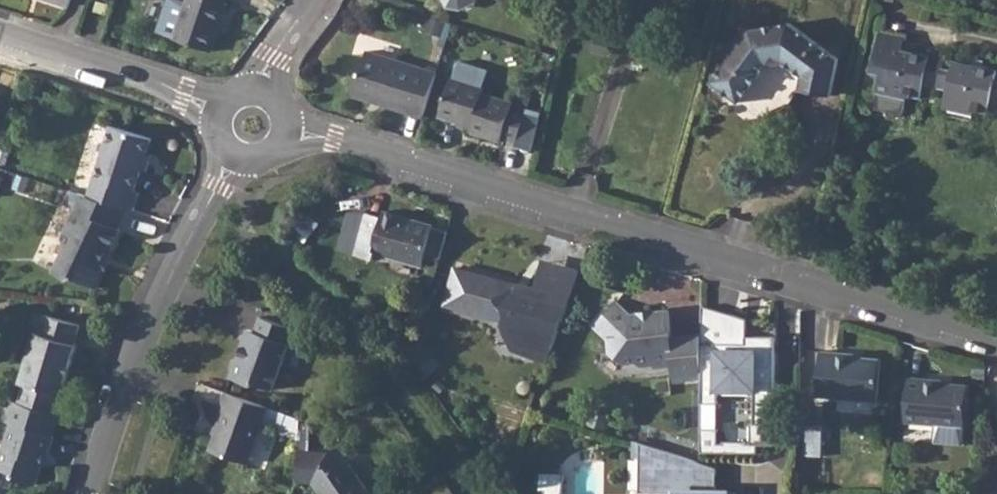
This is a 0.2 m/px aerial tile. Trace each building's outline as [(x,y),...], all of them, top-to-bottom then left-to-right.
[(172,41),(210,54),(226,7),(222,5),(224,0),(186,0),(172,41)] [(449,6),(462,9),(478,1),(477,0),(446,0),(449,6)] [(97,2),(94,12),(105,16),(108,5),(97,2)] [(735,49),(714,77),(740,98),(769,59),(772,60),(783,58),(783,54),(804,69),(800,84),(831,91),(839,54),(789,18),(747,24),(730,46),(735,49)] [(907,95),(920,98),(923,86),(946,91),(942,108),(946,109),(971,115),(972,110),(987,113),(989,102),(996,103),(996,69),(981,66),(971,63),(954,59),(952,68),(943,66),(946,53),(931,49),(930,54),(903,48),(905,35),(881,29),(871,73),(880,75),(876,94),(877,94),(874,109),(885,111),(889,118),(896,119),(902,115),(907,95)] [(351,95),(422,117),(436,74),(366,51),(351,95)] [(972,57),(971,63),(981,66),(983,60),(972,57)] [(438,117),(457,123),(470,127),(468,132),(468,133),(498,143),(499,140),(514,145),(525,112),(511,107),(511,105),(482,95),(485,88),(483,87),(487,73),(458,64),(454,77),(451,77),(438,117)] [(511,105),(511,107),(525,112),(529,100),(515,94),(511,105)] [(971,115),(946,109),(945,116),(969,122),(971,115)] [(457,123),(456,128),(468,132),(470,127),(457,123)] [(110,125),(85,195),(126,208),(133,210),(138,192),(133,191),(140,170),(145,171),(150,155),(145,153),(150,139),(110,125)] [(85,195),(70,190),(64,203),(76,209),(62,238),(66,245),(52,273),(68,281),(73,279),(96,290),(105,270),(103,261),(109,247),(112,248),(121,229),(117,228),(126,208),(85,195)] [(366,213),(354,255),(373,260),(375,252),(422,265),(424,257),(439,261),(447,232),(433,228),(433,226),(383,211),(381,217),(366,213)] [(549,363),(577,269),(539,257),(530,288),(518,284),(507,322),(514,353),(549,363)] [(455,268),(453,275),(468,280),(471,271),(455,268)] [(468,280),(453,275),(445,305),(507,322),(518,284),(471,271),(468,280)] [(674,365),(671,341),(669,312),(642,315),(642,320),(632,321),(632,316),(616,305),(599,328),(613,339),(614,353),(627,363),(638,362),(643,366),(656,365),(659,367),(674,365)] [(34,333),(37,334),(43,314),(35,313),(29,331),(34,333)] [(34,333),(18,383),(22,383),(16,402),(51,413),(57,395),(61,396),(76,345),(73,344),(79,325),(43,314),(37,334),(34,333)] [(750,317),(708,316),(707,338),(706,363),(705,380),(702,454),(757,456),(757,443),(715,441),(717,392),(757,394),(756,420),(770,421),(774,333),(749,332),(750,317)] [(246,342),(230,378),(252,387),(256,385),(272,391),(298,333),(266,320),(259,336),(256,335),(251,344),(246,342)] [(707,338),(671,341),(674,365),(706,363),(707,338)] [(819,352),(816,397),(876,401),(879,359),(852,358),(852,354),(819,352)] [(706,363),(674,365),(676,382),(705,380),(706,363)] [(908,376),(906,421),(963,425),(966,384),(940,382),(940,378),(908,376)] [(266,405),(224,390),(218,407),(221,409),(215,424),(218,426),(209,450),(246,462),(266,405)] [(8,400),(2,420),(11,423),(0,459),(0,468),(13,472),(15,479),(35,484),(44,452),(48,453),(53,436),(50,435),(56,415),(51,413),(16,402),(8,400)] [(821,427),(804,427),(804,455),(821,455),(821,427)] [(738,493),(718,493),(718,468),(702,463),(641,443),(641,458),(641,493),(674,493),(738,493)] [(296,480),(312,482),(320,493),(372,493),(339,445),(328,452),(297,450),(296,475),(296,480)] [(549,474),(549,493),(564,493),(566,474),(549,474)]
